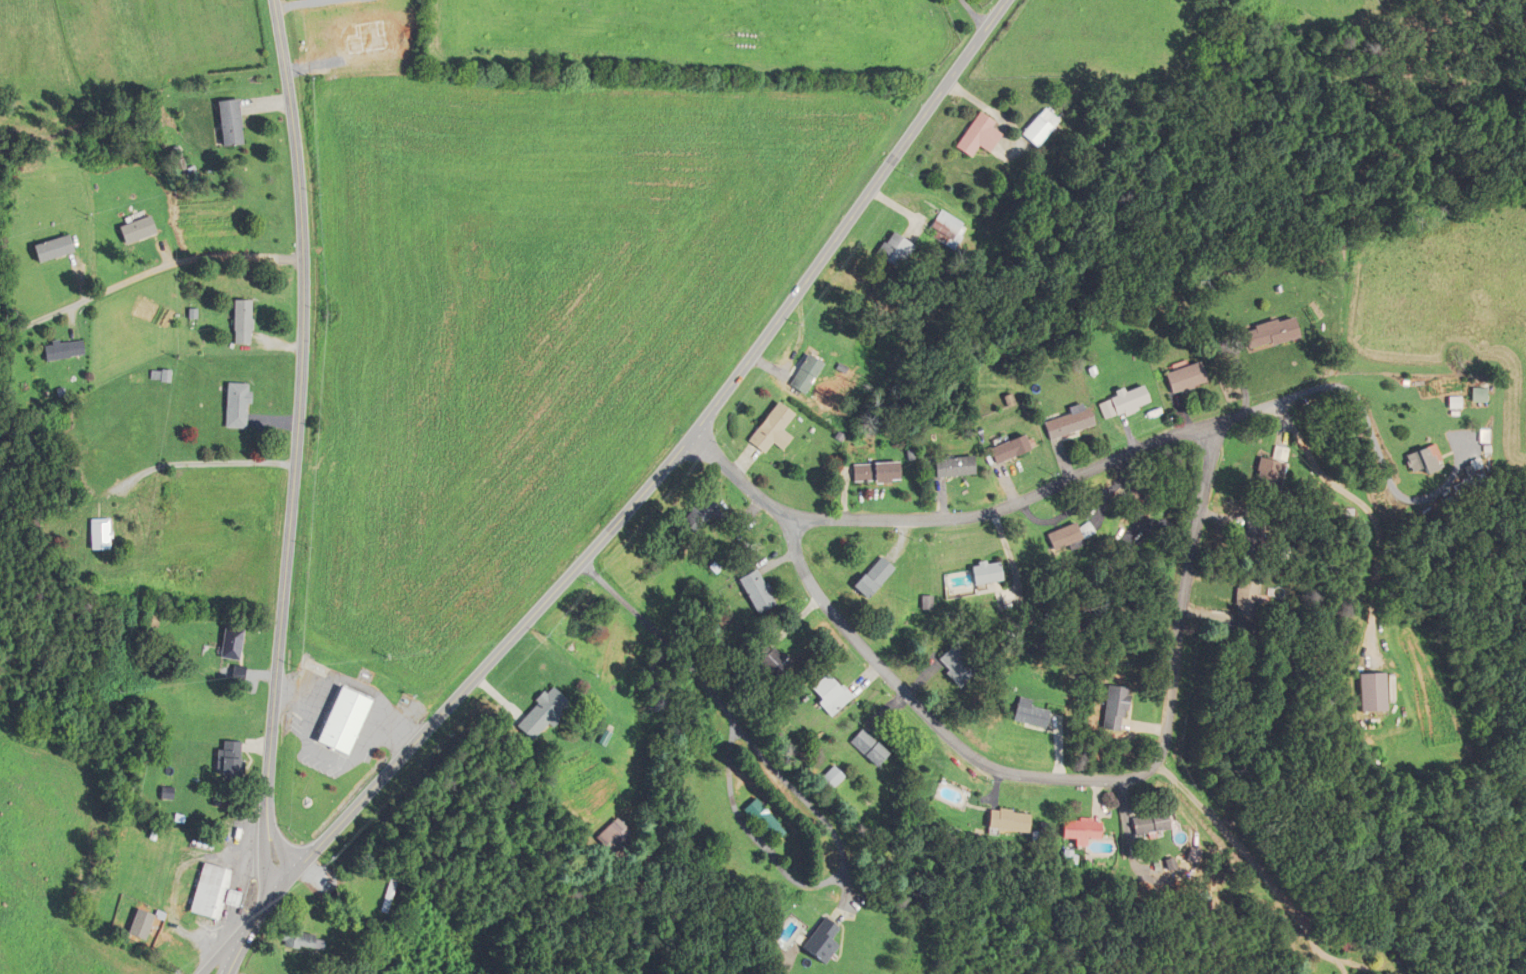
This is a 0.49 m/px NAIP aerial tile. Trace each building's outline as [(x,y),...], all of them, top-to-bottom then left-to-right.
[(242,145),(239,100),(218,101),(221,146),(242,145)] [(1024,134),(1038,148),(1065,122),(1051,108),(1024,134)] [(972,158),(978,146),(991,153),(1002,133),(994,129),(998,122),(977,112),(958,150),(972,158)] [(952,211),(931,222),(948,252),(968,241),(952,211)] [(118,226),(123,244),(158,235),(153,217),(118,226)] [(910,243),(893,232),(877,256),(895,267),(910,243)] [(73,254),(68,236),(32,246),(37,264),(73,254)] [(250,300),(233,300),(233,345),(250,345),(250,300)] [(1242,328),(1247,350),(1296,339),(1292,317),(1242,328)] [(84,356),(81,339),(41,346),(44,363),(84,356)] [(794,384),(811,391),(821,361),(804,355),(794,384)] [(1172,394),(1207,383),(1200,362),(1165,373),(1172,394)] [(245,428),(247,384),(224,383),(222,427),(245,428)] [(1117,416),(1151,404),(1143,384),(1109,397),(1117,416)] [(765,454),(774,442),(785,451),(794,438),(783,430),(795,414),(777,401),(747,441),(765,454)] [(1043,420),(1049,440),(1095,426),(1089,406),(1043,420)] [(1477,442),(1488,442),(1488,429),(1477,429),(1477,442)] [(988,447),(994,463),(1029,452),(1023,435),(988,447)] [(1276,457),(1288,460),(1290,449),(1278,446),(1276,457)] [(1409,470),(1421,470),(1421,473),(1439,472),(1438,448),(1408,449),(1409,470)] [(935,460),(937,479),(974,474),(972,455),(935,460)] [(1279,493),(1286,463),(1260,458),(1254,487),(1279,493)] [(855,483),(900,481),(899,462),(854,463),(855,483)] [(1465,484),(1484,484),(1484,464),(1465,464),(1465,484)] [(693,535),(719,508),(705,495),(680,521),(693,535)] [(1267,523),(1248,517),(1237,552),(1255,558),(1267,523)] [(87,551),(110,551),(110,520),(87,520),(87,551)] [(1083,540),(1075,522),(1047,535),(1055,552),(1083,540)] [(855,586),(869,599),(899,569),(886,555),(855,586)] [(976,586),(1003,580),(999,560),(972,566),(976,586)] [(738,578),(756,614),(775,604),(757,568),(738,578)] [(1239,579),(1233,631),(1256,633),(1261,581),(1239,579)] [(222,659),(244,660),(246,629),(224,628),(222,659)] [(752,656),(774,680),(790,665),(768,641),(752,656)] [(982,667),(958,644),(942,660),(952,670),(948,674),(961,688),(982,667)] [(831,717),(851,698),(829,674),(812,689),(821,699),(818,702),(831,717)] [(1389,674),(1364,674),(1364,711),(1389,711),(1389,674)] [(571,700),(552,685),(516,726),(535,742),(571,700)] [(1125,732),(1128,688),(1109,686),(1105,730),(1125,732)] [(318,744),(349,757),(373,700),(342,687),(318,744)] [(1045,729),(1050,711),(1020,702),(1015,721),(1045,729)] [(852,742),(877,767),(889,754),(864,729),(852,742)] [(849,778),(839,766),(823,778),(833,790),(849,778)] [(751,807),(775,843),(789,833),(765,797),(751,807)] [(1029,833),(1032,813),(992,808),(989,828),(1029,833)] [(1168,831),(1166,812),(1132,817),(1135,835),(1168,831)] [(601,838),(617,854),(639,834),(623,817),(601,838)] [(1078,839),(1077,845),(1089,845),(1089,839),(1101,840),(1102,820),(1065,819),(1064,838),(1078,839)] [(187,913),(216,920),(221,902),(233,905),(236,894),(225,891),(230,870),(200,863),(187,913)] [(385,908),(394,913),(412,880),(404,875),(385,908)] [(806,950),(823,965),(841,945),(834,939),(843,929),(833,920),(806,950)] [(321,931),(294,931),(294,948),(321,948),(321,931)]
